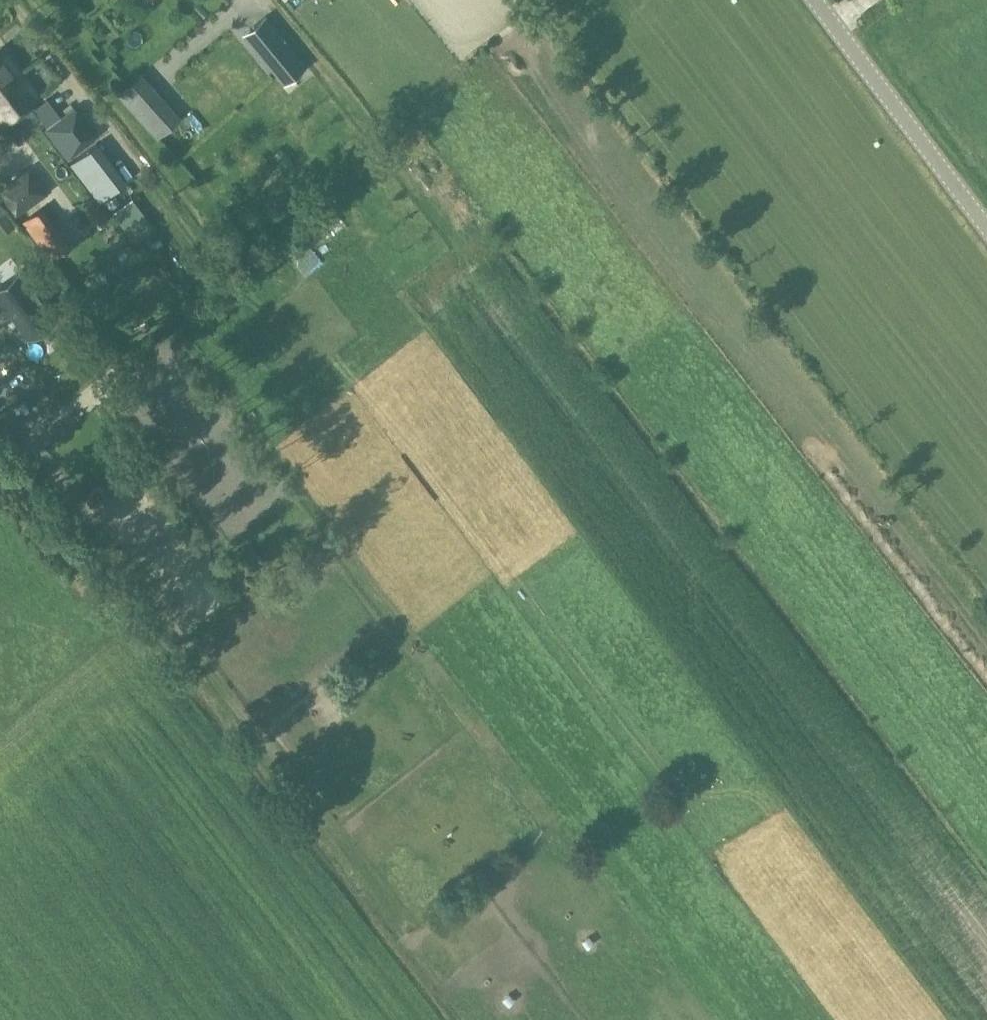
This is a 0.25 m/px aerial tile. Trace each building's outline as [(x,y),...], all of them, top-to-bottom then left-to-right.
[(274,72),(285,84),(307,66),(266,16),(250,29),(280,66),(274,72)] [(32,106),(41,99),(2,47),(0,49),(0,90),(9,83),(17,94),(21,91),(32,106)] [(116,94),(158,140),(182,118),(141,72),(116,94)] [(5,126),(32,106),(21,91),(17,94),(9,83),(0,90),(0,120),(5,126)] [(95,139),(71,108),(44,129),(68,160),(95,139)] [(12,121),(19,136),(41,126),(34,111),(12,121)] [(98,143),(71,164),(100,202),(127,181),(98,143)] [(0,157),(0,162),(3,171),(24,164),(20,151),(0,157)] [(0,188),(0,195),(15,216),(47,193),(29,167),(0,188)] [(83,207),(98,228),(110,220),(94,198),(83,207)] [(152,223),(133,198),(113,214),(132,239),(152,223)] [(0,288),(0,299),(17,320),(23,315),(35,331),(57,314),(23,270),(0,288)]
